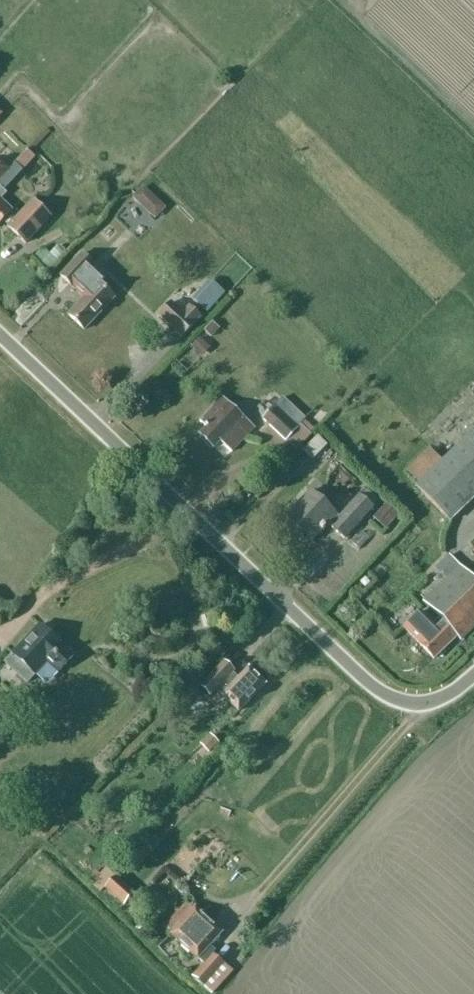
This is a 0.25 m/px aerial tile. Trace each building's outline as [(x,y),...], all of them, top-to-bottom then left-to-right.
[(0,176),(0,188),(1,189),(13,177),(33,155),(26,148),(8,168),(8,167),(0,176)] [(131,193),(155,216),(168,204),(143,180),(131,193)] [(17,216),(0,199),(0,222),(5,217),(12,223),(8,227),(25,243),(51,216),(33,199),(17,216)] [(129,202),(121,221),(144,230),(152,210),(129,202)] [(33,257),(48,272),(57,262),(42,247),(33,257)] [(99,283),(105,277),(93,266),(81,254),(60,276),(73,288),(75,285),(86,295),(68,315),(84,330),(114,298),(99,283)] [(14,311),(26,321),(47,297),(36,287),(14,311)] [(171,302),(159,315),(182,337),(200,317),(189,307),(183,313),(171,302)] [(211,336),(222,328),(214,317),(203,325),(211,336)] [(190,346),(200,356),(209,347),(206,343),(209,340),(202,333),(190,346)] [(255,427),(221,396),(199,419),(207,427),(199,435),(213,448),(220,441),(231,452),(246,437),(255,427)] [(260,418),(285,441),(286,440),(296,449),(310,434),(276,402),(260,418)] [(303,447),(314,455),(327,438),(316,430),(303,447)] [(473,431),(473,430),(416,486),(449,521),(473,497),(473,430),(473,431)] [(372,508),(378,500),(366,488),(359,496),(339,517),(310,491),(286,517),(299,530),(297,533),(297,538),(299,540),(303,543),(307,542),(310,540),(311,541),(327,523),(344,539),(372,508)] [(372,517),(384,528),(398,513),(386,502),(372,517)] [(457,637),(460,640),(473,627),(473,580),(460,565),(460,566),(449,555),(434,569),(445,580),(422,602),(439,618),(433,624),(421,611),(404,628),(419,644),(434,659),(457,637)] [(40,625),(12,654),(5,662),(27,683),(46,662),(57,673),(73,656),(40,625)] [(248,668),(238,678),(232,673),(234,671),(224,662),(201,686),(210,695),(216,689),(222,695),(238,711),(265,684),(248,668)] [(199,744),(208,752),(218,742),(210,733),(199,744)] [(106,867),(91,883),(100,891),(105,886),(123,904),(119,909),(133,921),(150,904),(142,897),(131,909),(124,903),(134,893),(115,875),(115,876),(106,867)] [(205,949),(221,932),(194,907),(193,909),(185,901),(164,925),(172,932),(171,934),(204,964),(192,977),(203,986),(212,993),(232,970),(224,963),(213,953),(212,955),(205,949)]
